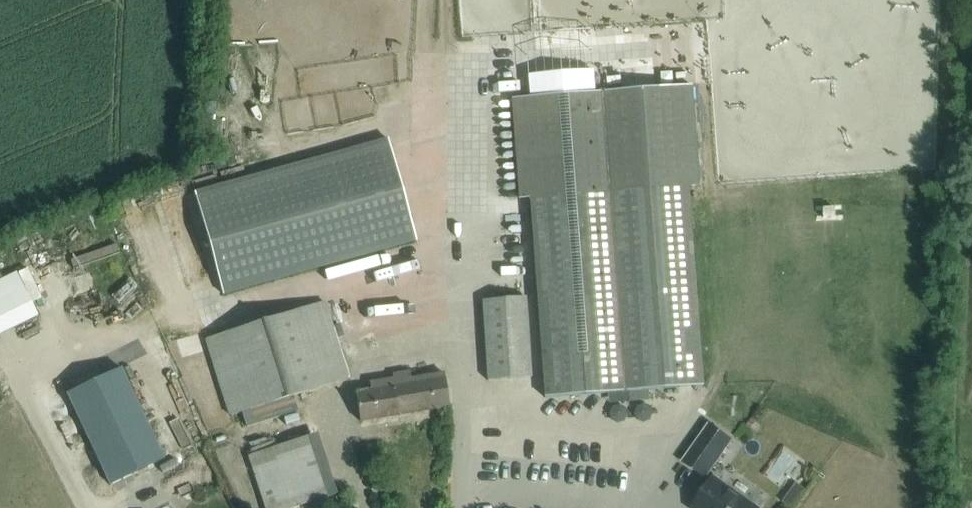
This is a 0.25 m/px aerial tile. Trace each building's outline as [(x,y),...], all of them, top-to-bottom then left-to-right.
[(677,44),(679,78),(704,77),(703,43),(677,44)] [(277,75),(280,64),(237,51),(234,63),(277,75)] [(703,386),(688,187),(699,186),(691,85),(512,95),(520,197),(531,196),(546,398),(703,386)] [(197,193),(228,294),(419,237),(389,136),(197,193)] [(68,217),(90,209),(88,202),(65,210),(68,217)] [(508,263),(510,287),(535,285),(533,260),(508,263)] [(16,272),(0,280),(0,334),(38,315),(16,272)] [(242,412),(247,427),(298,411),(293,394),(349,377),(326,299),(305,306),(297,281),(221,303),(224,313),(203,319),(209,338),(205,339),(228,416),(242,412)] [(525,297),(482,300),(487,380),(531,377),(525,297)] [(124,347),(173,473),(205,460),(156,334),(124,347)] [(164,459),(121,368),(66,393),(110,485),(164,459)] [(444,373),(410,378),(409,376),(369,382),(370,390),(355,392),(359,421),(449,406),(444,373)] [(683,461),(705,477),(731,440),(709,424),(683,461)] [(265,507),(296,507),(337,495),(318,433),(248,456),(265,507)] [(727,489),(729,487),(714,476),(692,507),(754,507),(727,489)] [(785,504),(790,507),(793,507),(799,500),(791,495),(785,504)]
